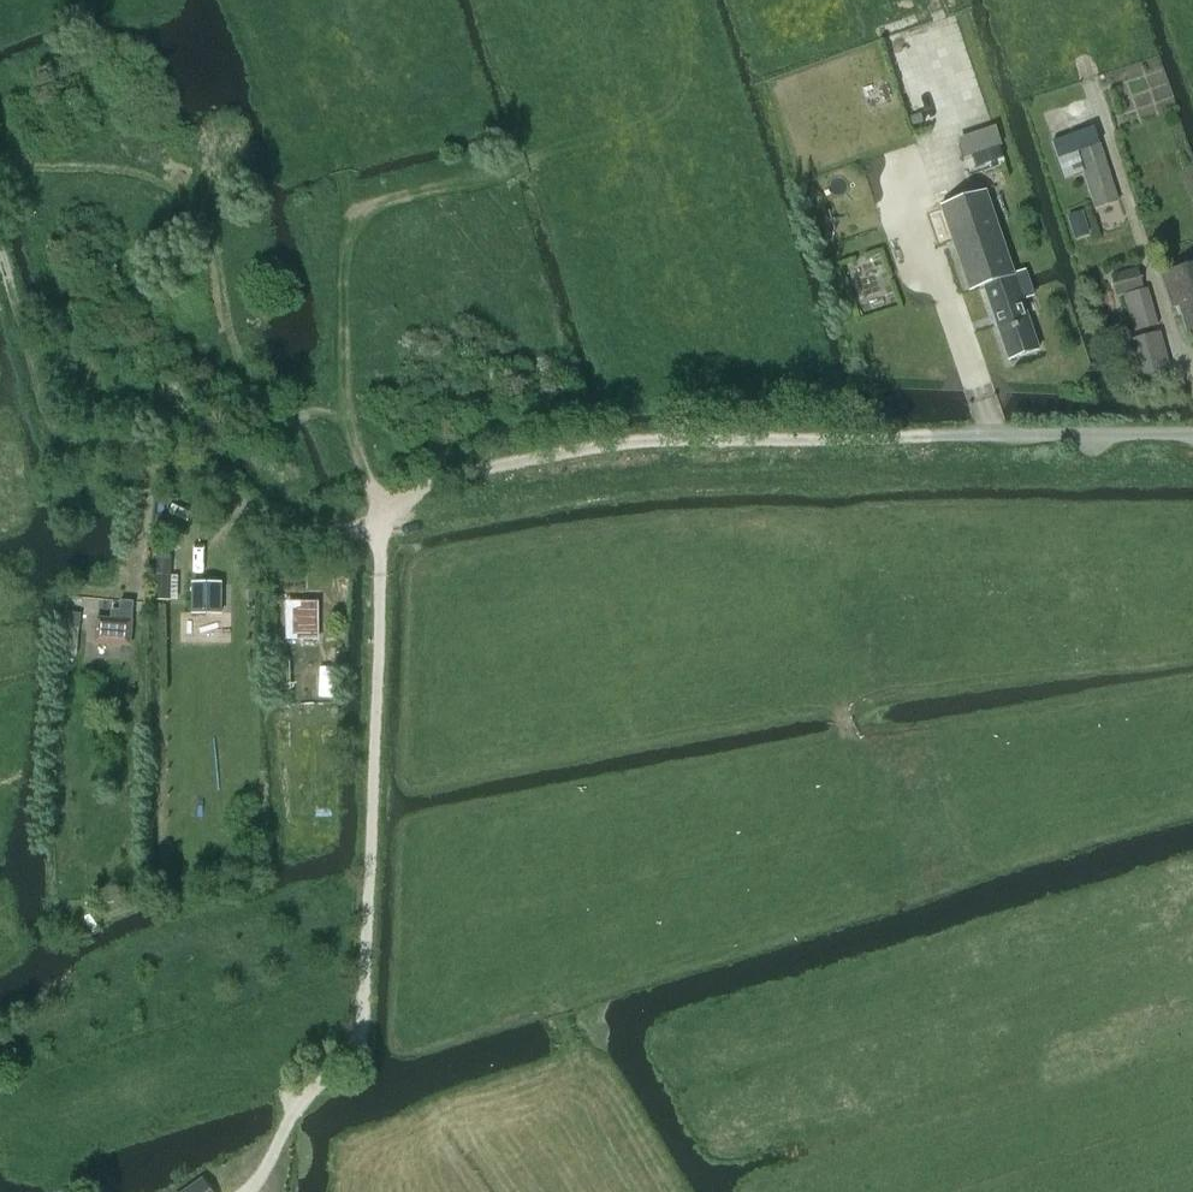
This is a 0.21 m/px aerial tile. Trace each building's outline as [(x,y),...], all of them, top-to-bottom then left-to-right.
[(965,159),(1002,146),(995,127),(958,139),(965,159)] [(1098,145),(1058,159),(1064,179),(1083,173),(1095,209),(1117,202),(1098,145)] [(1021,300),(1033,297),(1024,271),(1013,275),(984,192),(941,207),(970,291),(983,287),(1008,360),(1038,350),(1021,300)] [(1188,333),(1192,331),(1192,266),(1162,276),(1172,306),(1179,304),(1188,333)] [(1144,289),(1123,295),(1133,332),(1150,327),(1158,325),(1148,289),(1147,288),(1144,289)] [(1158,334),(1128,343),(1139,380),(1168,371),(1158,334)] [(153,556),(152,600),(170,600),(171,556),(153,556)] [(192,579),(192,611),(222,611),(222,579),(192,579)] [(120,598),(119,608),(131,609),(132,599),(120,598)] [(315,640),(315,601),(288,601),(288,640),(315,640)] [(64,625),(65,625),(78,626),(79,626),(80,611),(65,610),(64,625)] [(132,618),(131,617),(110,616),(95,615),(93,641),(130,644),(132,618)] [(234,1166),(206,1191),(243,1191),(250,1184),(234,1166)]
